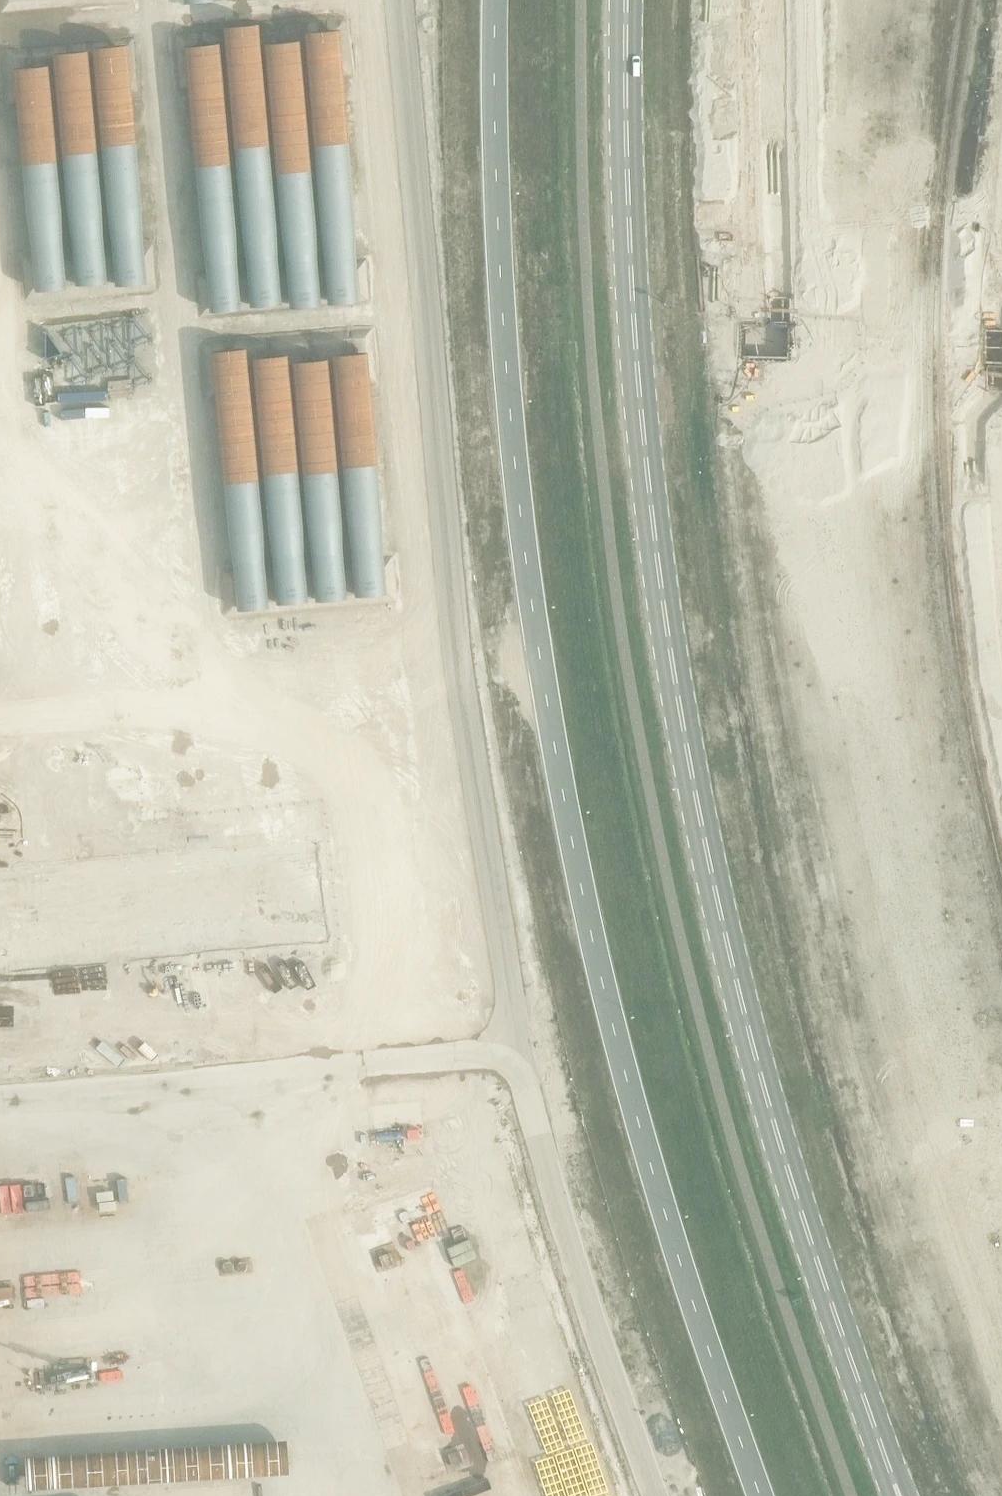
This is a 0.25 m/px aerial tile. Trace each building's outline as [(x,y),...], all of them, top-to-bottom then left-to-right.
[(179,385),(176,351),(192,350),(190,324),(0,340),(0,399),(179,385)] [(208,618),(206,591),(130,596),(128,567),(0,575),(0,632),(208,618)] [(54,927),(59,980),(221,966),(218,934),(232,933),(227,877),(49,892),(51,919),(66,917),(66,925),(54,927)] [(247,929),(242,904),(233,906),(238,931),(247,929)]
